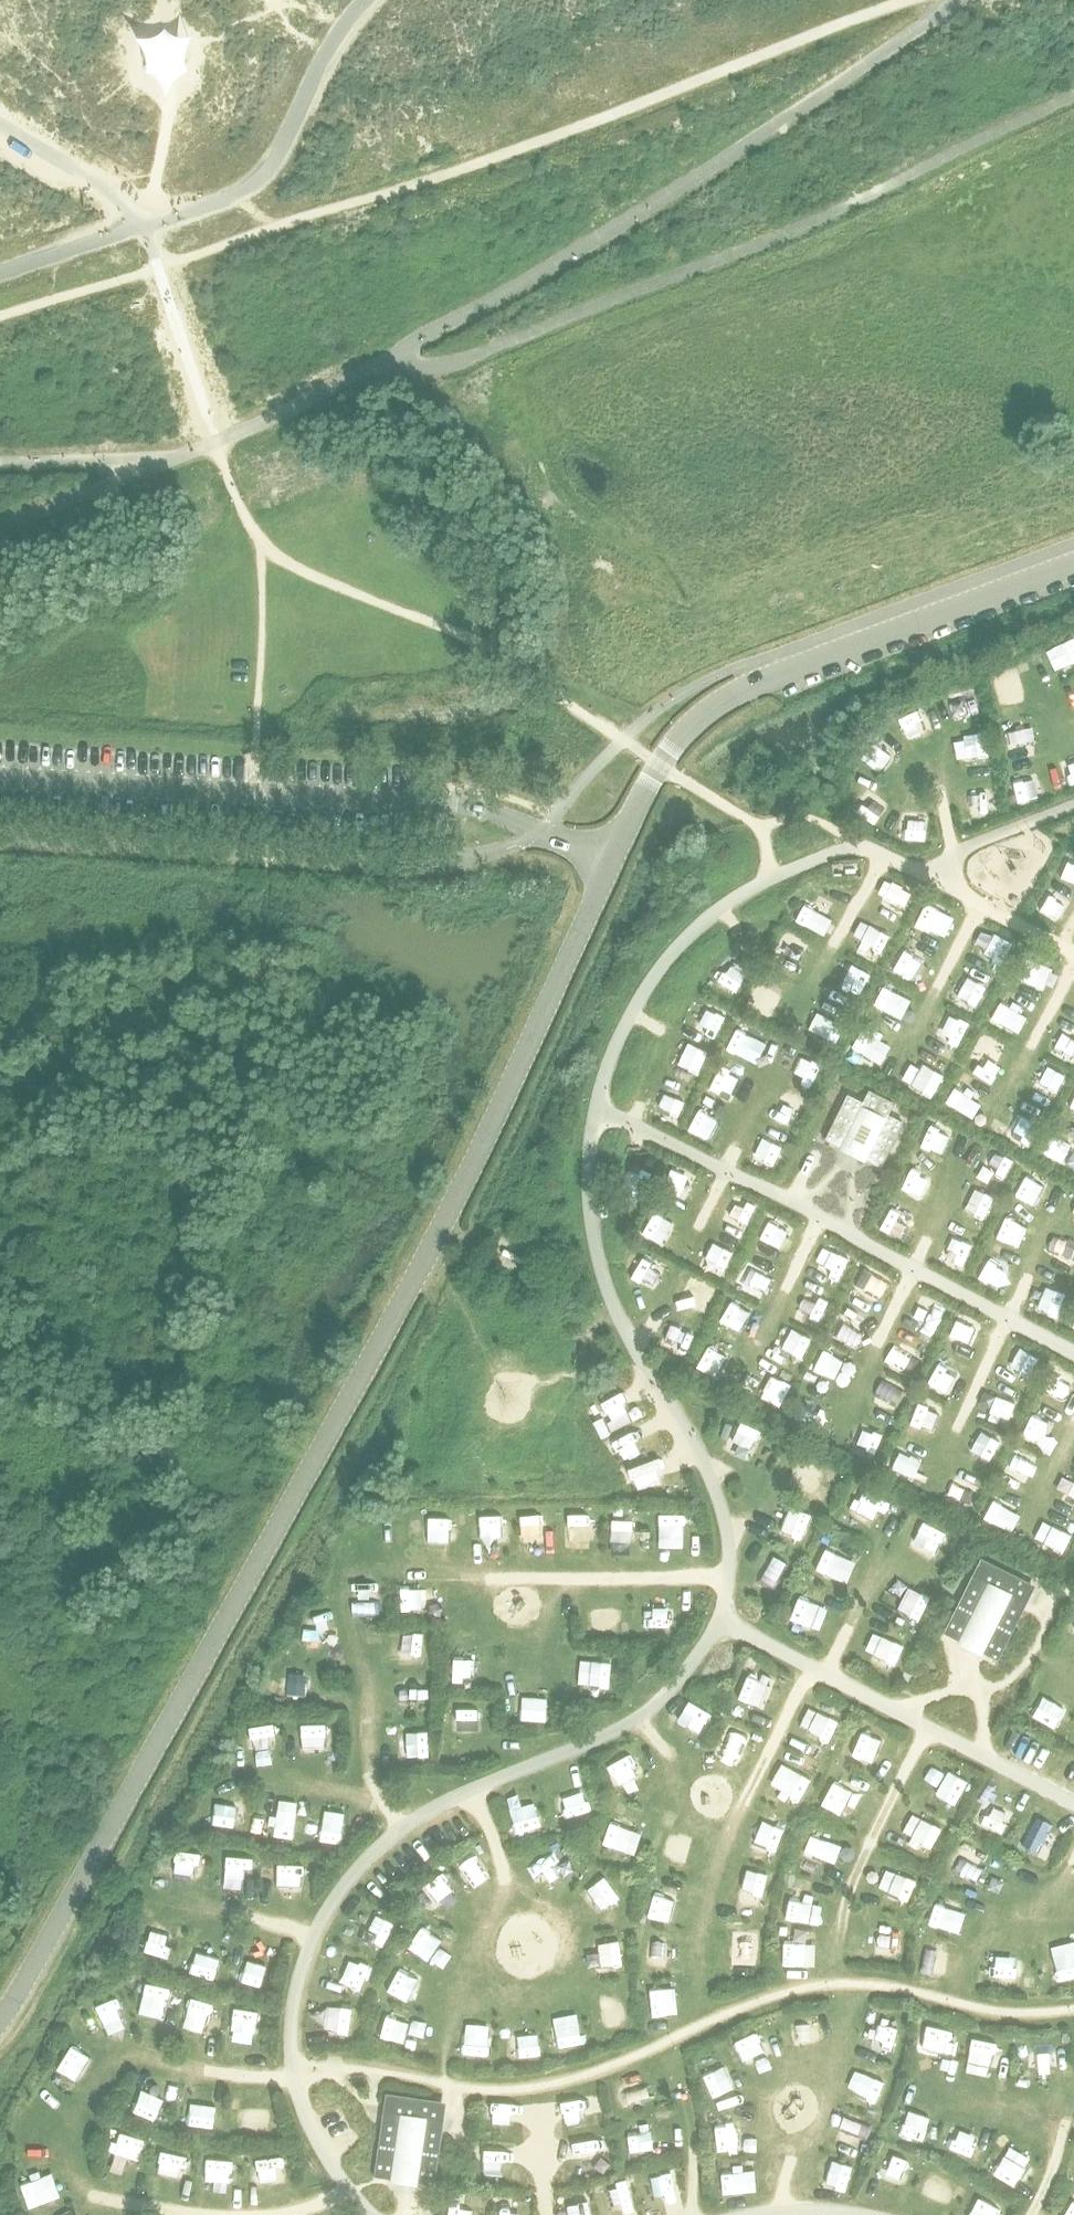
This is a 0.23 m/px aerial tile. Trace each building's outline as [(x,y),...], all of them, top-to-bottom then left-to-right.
[(150,74),(165,99),(185,72),(192,41),(166,30),(138,44),(150,74)] [(874,1091),(867,1106),(855,1100),(831,1151),(847,1158),(870,1107),(892,1117),(868,1168),(883,1175),(907,1125),(903,1123),(910,1108),(874,1091)] [(892,1117),(870,1107),(847,1158),(868,1168),(892,1117)] [(983,1655),(998,1663),(1028,1604),(1036,1588),(981,1560),(943,1636),(959,1643),(988,1585),(1012,1597),(983,1655)] [(971,1649),(983,1655),(1012,1597),(988,1585),(959,1643),(971,1649)] [(432,2186),(444,2103),(384,2094),(372,2177),(389,2179),(398,2115),(425,2119),(416,2183),(432,2186)] [(398,2115),(389,2179),(416,2183),(425,2119),(398,2115)]
